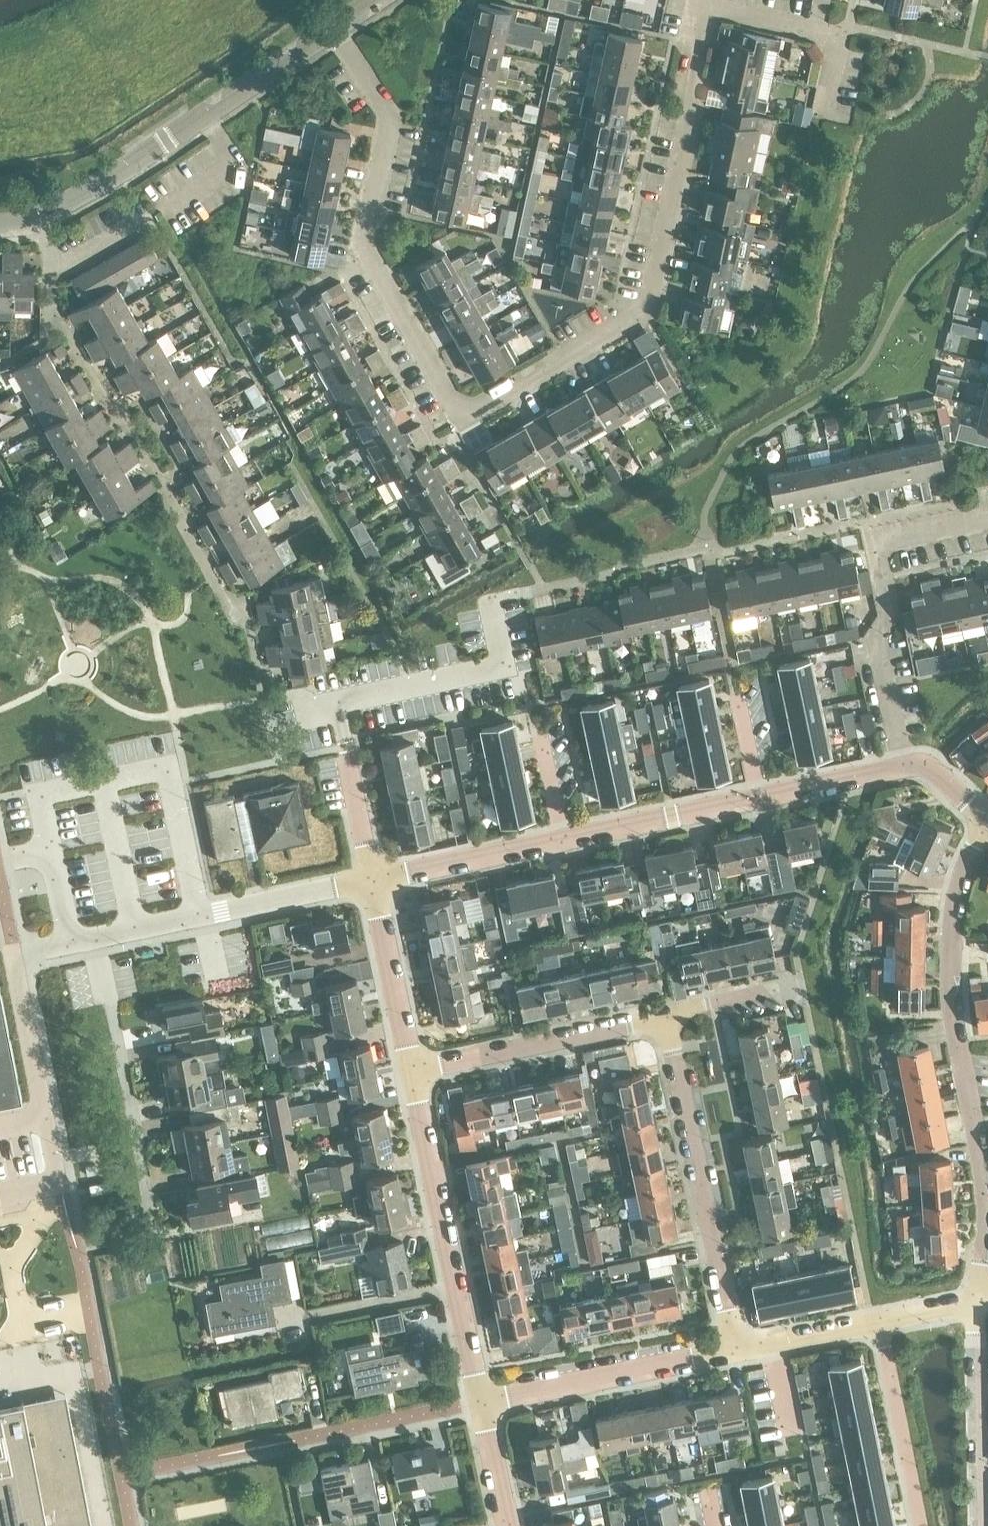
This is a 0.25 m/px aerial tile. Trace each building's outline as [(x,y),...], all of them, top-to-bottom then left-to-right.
[(474,19),(473,23),(534,37),(554,41),(555,32),(541,29),(542,25),(515,19),(518,7),(518,6),(512,5),(491,0),(491,1),(491,4),(479,2),(475,20),(474,19)] [(555,8),(557,0),(549,0),(547,6),(555,8)] [(579,0),(557,0),(555,8),(576,13),(580,0),(579,0)] [(940,0),(885,0),(883,6),(917,13),(919,0),(939,4),(940,0)] [(590,16),(599,18),(601,5),(592,3),(590,16)] [(610,7),(601,5),(599,18),(607,20),(610,7)] [(622,10),(619,22),(632,25),(641,27),(644,14),(622,10)] [(566,17),(560,42),(570,45),(575,19),(566,17)] [(532,46),(534,37),(473,23),(472,28),(473,28),(469,45),(502,52),(504,40),(532,46)] [(596,41),(594,50),(638,60),(639,55),(638,55),(642,37),(609,30),(607,43),(596,41)] [(742,30),(740,41),(729,38),(728,40),(723,63),(762,72),(767,47),(779,50),(782,38),(742,30)] [(809,41),(808,47),(816,59),(823,60),(824,54),(816,42),(809,41)] [(567,56),(570,45),(560,42),(558,54),(567,56)] [(499,64),(502,52),(469,45),(466,62),(464,61),(463,66),(508,75),(510,66),(499,64)] [(638,64),(638,60),(594,50),(592,59),(603,61),(600,73),(632,81),(636,64),(638,64)] [(728,103),(766,111),(768,100),(774,75),(762,72),(723,63),(717,89),(729,91),(727,102),(728,103)] [(493,94),(495,82),(519,87),(521,78),(517,77),(508,75),(463,66),(463,70),(464,70),(460,87),(493,94)] [(510,66),(508,75),(517,77),(519,68),(510,66)] [(554,70),(551,84),(560,86),(563,72),(554,70)] [(630,98),(629,97),(632,81),(600,73),(597,85),(587,83),(585,92),(629,102),(630,98)] [(557,100),(560,86),(551,84),(548,98),(557,100)] [(490,106),(493,94),(460,87),(457,104),(455,104),(454,108),(499,117),(501,108),(490,106)] [(628,106),(629,102),(585,92),(579,113),(588,115),(623,122),(627,106),(628,106)] [(536,122),(540,105),(526,102),(522,119),(536,122)] [(543,121),(555,123),(559,109),(547,106),(543,121)] [(724,120),(723,119),(718,141),(756,149),(760,129),(772,131),(775,117),(727,107),(724,120)] [(796,107),(792,121),(809,124),(812,110),(796,107)] [(510,129),(512,120),(499,117),(454,108),(453,112),(455,112),(451,129),(483,136),(486,124),(510,129)] [(295,144),(347,156),(348,152),(347,152),(351,133),(320,126),(321,119),(307,115),(303,134),(266,126),(264,137),(295,144)] [(588,115),(583,136),(628,146),(629,142),(628,141),(631,124),(623,122),(588,115)] [(481,149),(483,136),(451,129),(447,146),(446,146),(445,150),(500,162),(502,154),(481,149)] [(550,136),(540,134),(537,147),(547,149),(550,136)] [(627,150),(628,146),(583,136),(583,139),(579,142),(576,157),(622,167),(626,150),(627,150)] [(714,176),(726,179),(754,185),(757,171),(751,169),(756,149),(718,141),(714,163),(716,163),(714,176)] [(346,159),(347,156),(295,144),(293,153),(312,157),(309,169),(341,176),(345,159),(346,159)] [(498,171),(500,162),(445,150),(444,154),(446,155),(442,171),(474,178),(477,166),(498,171)] [(562,175),(574,178),(619,188),(620,184),(618,184),(622,167),(576,157),(573,168),(564,166),(562,175)] [(531,168),(527,190),(537,192),(542,171),(531,168)] [(295,179),(293,187),(338,197),(339,193),(338,193),(341,176),(309,169),(306,182),(295,179)] [(437,188),(436,192),(480,202),(491,204),(493,195),(472,190),(474,178),(442,171),(438,188),(437,188)] [(618,192),(619,188),(574,178),(572,187),(583,190),(580,202),(613,209),(616,192),(618,192)] [(708,188),(703,212),(718,215),(747,222),(748,220),(743,219),(745,209),(755,211),(760,187),(754,185),(726,179),(723,191),(708,188)] [(783,182),(782,191),(793,194),(795,184),(783,182)] [(337,202),(338,197),(293,187),(285,186),(284,195),(292,196),(289,209),(332,218),(336,201),(337,202)] [(253,187),(251,200),(266,203),(269,190),(253,187)] [(533,213),(537,192),(527,190),(522,211),(533,213)] [(468,209),(478,211),(480,202),(436,192),(435,196),(436,197),(432,214),(465,221),(468,209)] [(569,199),(565,220),(609,230),(610,226),(609,226),(613,209),(580,202),(569,199)] [(504,208),(499,233),(512,235),(514,226),(517,211),(504,208)] [(289,209),(285,229),(329,239),(330,235),(329,235),(332,218),(289,209)] [(248,210),(246,220),(256,222),(257,216),(254,211),(248,210)] [(517,232),(528,235),(533,213),(522,211),(517,232)] [(695,248),(711,251),(740,257),(740,256),(735,255),(739,234),(745,235),(747,222),(718,215),(715,228),(700,224),(695,248)] [(609,234),(609,230),(565,220),(563,229),(574,232),(571,244),(603,251),(607,234),(609,234)] [(783,220),(781,229),(790,231),(792,222),(783,220)] [(328,243),(329,239),(285,229),(284,231),(275,229),(273,237),(292,241),(290,254),(323,261),(327,242),(328,243)] [(528,235),(517,232),(514,246),(512,253),(523,256),(528,235)] [(159,257),(147,236),(136,242),(148,263),(159,257)] [(136,242),(125,248),(137,270),(148,263),(136,242)] [(601,268),(600,268),(603,251),(571,244),(559,242),(556,245),(555,250),(558,253),(556,263),(600,272),(601,268)] [(137,270),(125,248),(114,255),(126,276),(137,270)] [(435,254),(416,264),(425,281),(424,281),(426,285),(477,256),(474,250),(469,250),(451,260),(445,248),(435,254)] [(12,317),(12,312),(13,251),(3,251),(3,269),(0,269),(0,317),(12,317)] [(13,251),(12,312),(15,312),(15,307),(34,307),(35,269),(23,269),(24,251),(13,251)] [(688,283),(703,286),(732,293),(732,292),(727,291),(732,270),(737,271),(740,257),(711,251),(708,263),(693,260),(688,283)] [(114,255),(103,261),(115,282),(126,276),(114,255)] [(477,256),(426,285),(428,289),(429,288),(438,303),(467,287),(476,282),(470,270),(481,263),(478,257),(477,256)] [(599,277),(600,272),(556,263),(543,260),(541,269),(554,272),(551,284),(594,294),(598,276),(599,277)] [(115,282),(103,261),(92,267),(105,288),(115,282)] [(92,267),(82,273),(94,295),(105,288),(92,267)] [(83,301),(94,295),(82,273),(71,280),(83,301)] [(526,284),(540,287),(542,278),(528,275),(526,284)] [(287,311),(298,330),(333,310),(327,300),(346,289),(341,281),(316,295),(307,282),(279,297),(287,311)] [(117,285),(69,313),(74,322),(90,313),(96,323),(128,304),(126,301),(119,288),(123,285),(122,283),(117,285)] [(729,306),(732,293),(703,286),(700,299),(685,296),(680,319),(719,328),(724,305),(729,306)] [(467,287),(438,303),(446,318),(445,319),(447,323),(486,301),(495,296),(491,288),(473,298),(467,287)] [(971,294),(986,298),(987,290),(973,287),(971,294)] [(953,309),(955,310),(964,312),(967,302),(957,299),(956,299),(953,309)] [(486,301),(447,323),(449,326),(451,326),(459,340),(488,324),(482,314),(491,309),(486,301)] [(101,333),(86,341),(91,350),(143,321),(141,318),(137,321),(130,308),(128,304),(96,323),(101,333)] [(333,310),(298,330),(309,349),(362,318),(358,310),(339,321),(333,310)] [(245,318),(237,322),(244,333),(252,329),(245,318)] [(309,349),(320,368),(354,348),(348,338),(367,327),(362,318),(309,349)] [(959,320),(952,319),(950,329),(961,332),(962,325),(959,320)] [(547,333),(539,320),(524,329),(532,342),(547,333)] [(145,324),(143,321),(91,350),(96,359),(112,350),(117,361),(125,356),(158,338),(157,337),(149,341),(141,327),(145,324)] [(488,324),(459,340),(468,356),(467,357),(469,360),(508,338),(519,332),(514,324),(494,335),(488,324)] [(950,330),(945,351),(959,354),(963,339),(968,340),(969,335),(950,330)] [(116,375),(121,384),(173,354),(171,351),(167,354),(158,338),(125,356),(131,366),(116,375)] [(508,338),(469,360),(471,364),(472,363),(481,379),(510,363),(519,358),(508,338)] [(60,356),(68,351),(63,342),(55,347),(60,356)] [(354,348),(320,368),(330,387),(365,367),(354,348)] [(366,355),(371,364),(384,356),(379,348),(366,355)] [(647,356),(628,367),(647,399),(665,389),(668,394),(680,387),(658,350),(647,356)] [(15,369),(25,388),(57,370),(47,351),(15,369)] [(173,354),(121,384),(126,392),(141,384),(147,394),(161,386),(179,376),(179,375),(170,360),(174,357),(173,354)] [(388,364),(384,356),(371,364),(375,372),(388,364)] [(942,361),(939,372),(956,376),(959,364),(942,361)] [(271,363),(264,367),(266,372),(274,368),(271,363)] [(179,376),(161,386),(171,404),(208,384),(206,381),(202,383),(193,368),(193,367),(179,375),(179,376)] [(330,387),(341,405),(376,386),(365,367),(330,387)] [(609,378),(596,386),(618,423),(632,416),(628,410),(647,399),(628,367),(608,378),(609,378)] [(25,388),(36,407),(68,389),(57,370),(25,388)] [(71,376),(76,384),(84,380),(79,371),(71,376)] [(89,389),(84,380),(76,384),(81,393),(89,389)] [(255,382),(245,388),(248,393),(258,387),(255,382)] [(210,387),(208,384),(171,404),(182,423),(214,405),(206,389),(210,387)] [(387,393),(392,402),(405,394),(401,385),(387,393)] [(376,386),(341,405),(352,424),(386,405),(376,386)] [(587,391),(566,403),(584,435),(601,425),(605,431),(618,423),(596,386),(587,391)] [(36,407),(47,426),(79,408),(68,389),(36,407)] [(410,402),(405,394),(392,402),(397,409),(410,402)] [(917,398),(908,400),(910,411),(919,409),(917,398)] [(150,405),(155,413),(163,409),(158,400),(150,405)] [(255,407),(259,414),(269,409),(265,401),(255,407)] [(549,413),(538,419),(559,457),(571,450),(568,445),(584,435),(566,403),(549,413)] [(225,424),(214,405),(182,423),(193,442),(225,424)] [(352,424),(363,443),(397,424),(386,405),(352,424)] [(955,436),(987,444),(987,407),(982,405),(977,427),(959,422),(955,436)] [(47,426),(58,445),(105,417),(100,408),(84,417),(79,408),(47,426)] [(168,418),(163,409),(155,413),(160,422),(168,418)] [(704,410),(697,414),(703,425),(710,420),(708,416),(704,410)] [(836,414),(824,417),(827,430),(839,427),(836,414)] [(68,464),(76,459),(76,458),(100,444),(95,435),(110,426),(105,417),(58,445),(68,464)] [(547,464),(559,457),(538,419),(527,426),(507,437),(526,469),(544,458),(547,464)] [(901,420),(891,422),(894,437),(904,435),(901,420)] [(409,430),(414,439),(427,432),(422,423),(409,430)] [(950,423),(942,424),(945,438),(951,440),(951,436),(950,423)] [(225,424),(193,442),(203,460),(228,446),(228,447),(236,443),(235,442),(227,427),(225,424)] [(397,424),(363,443),(373,462),(408,443),(414,439),(409,430),(401,431),(397,424)] [(314,433),(309,425),(297,432),(302,440),(314,433)] [(431,440),(427,432),(414,439),(418,447),(431,440)] [(507,479),(526,469),(507,437),(488,448),(477,455),(498,491),(510,484),(507,479)] [(172,442),(177,451),(185,446),(180,438),(172,442)] [(946,473),(939,438),(917,442),(925,477),(929,476),(946,473)] [(76,459),(87,478),(135,451),(130,442),(114,451),(108,440),(100,444),(76,458),(76,459)] [(925,477),(917,442),(896,447),(903,482),(921,478),(923,488),(927,487),(931,486),(929,476),(925,477)] [(408,443),(373,462),(384,481),(419,462),(418,460),(408,443)] [(318,444),(309,450),(315,462),(325,456),(318,444)] [(189,455),(185,446),(177,451),(182,459),(189,455)] [(203,460),(195,465),(206,484),(243,464),(241,461),(237,463),(228,447),(228,446),(203,460)] [(903,482),(896,447),(875,451),(882,486),(886,485),(903,482)] [(140,459),(135,451),(87,478),(97,496),(130,478),(124,468),(140,459)] [(853,456),(861,491),(877,487),(879,497),(888,495),(886,485),(882,486),(875,451),(853,456)] [(419,462),(384,481),(394,500),(404,494),(404,495),(458,464),(453,455),(434,466),(427,455),(418,460),(419,462)] [(861,491),(853,456),(832,460),(839,495),(844,494),(861,491)] [(839,495),(832,460),(811,465),(818,500),(835,496),(837,506),(842,505),(846,504),(844,494),(839,495)] [(613,462),(605,467),(613,481),(622,477),(613,462)] [(243,464),(206,484),(216,502),(241,488),(242,490),(250,485),(249,484),(241,469),(245,467),(243,464)] [(443,483),(462,472),(458,464),(404,495),(415,513),(449,494),(443,483)] [(818,500),(811,465),(790,469),(797,504),(801,503),(818,500)] [(790,469),(768,473),(776,509),(793,505),(795,515),(799,514),(803,513),(801,503),(797,504),(790,469)] [(330,473),(322,478),(327,488),(336,483),(330,473)] [(151,479),(135,487),(130,478),(97,496),(108,516),(156,489),(151,479)] [(186,484),(191,493),(198,489),(193,480),(186,484)] [(291,486),(301,504),(308,500),(298,482),(291,486)] [(925,498),(929,497),(933,497),(931,486),(927,487),(923,488),(925,498)] [(347,487),(336,493),(342,504),(353,498),(347,487)] [(216,502),(209,507),(220,526),(256,505),(254,502),(250,504),(242,490),(241,488),(216,502)] [(7,505),(17,498),(12,489),(1,495),(7,505)] [(203,497),(198,489),(191,493),(196,502),(203,497)] [(461,500),(466,509),(479,502),(474,493),(461,500)] [(460,512),(449,494),(415,513),(425,532),(460,512)] [(879,497),(882,507),(886,506),(891,506),(888,495),(879,497)] [(483,509),(479,502),(466,509),(470,517),(483,509)] [(837,506),(839,516),(848,514),(846,504),(842,505),(837,506)] [(256,505),(220,526),(230,544),(262,526),(254,511),(258,508),(256,505)] [(541,522),(549,517),(542,505),(534,510),(541,522)] [(38,528),(54,520),(47,507),(32,515),(38,528)] [(354,509),(345,515),(350,524),(359,519),(354,509)] [(436,550),(470,531),(460,512),(425,532),(436,550)] [(803,513),(799,514),(795,515),(797,525),(801,524),(805,523),(803,513)] [(199,527),(204,535),(212,530),(207,522),(199,527)] [(262,526),(230,544),(241,563),(277,542),(275,539),(271,541),(262,526)] [(217,539),(212,530),(204,535),(209,543),(217,539)] [(436,550),(425,556),(442,586),(470,570),(464,559),(481,549),(470,531),(436,550)] [(500,539),(495,531),(482,538),(487,547),(491,544),(500,539)] [(497,541),(491,544),(496,553),(501,550),(503,549),(498,540),(497,541)] [(279,546),(277,542),(241,563),(252,582),(284,564),(275,548),(279,546)] [(51,551),(57,561),(68,555),(62,544),(51,551)] [(838,549),(830,550),(839,593),(861,588),(857,571),(852,551),(839,554),(838,549)] [(822,552),(824,557),(810,560),(818,597),(839,593),(830,550),(822,552)] [(796,557),(788,559),(797,602),(818,597),(810,560),(797,563),(796,557)] [(220,564),(225,573),(233,568),(228,559),(220,564)] [(780,561),(781,566),(768,569),(776,607),(797,602),(788,559),(780,561)] [(754,567),(746,568),(755,611),(776,607),(768,569),(755,572),(754,567)] [(238,577),(233,568),(225,573),(230,581),(238,577)] [(734,616),(755,611),(746,568),(738,570),(739,575),(725,578),(734,616)] [(868,569),(857,571),(861,588),(862,593),(873,590),(868,569)] [(690,574),(682,575),(691,619),(713,615),(704,575),(691,578),(690,574)] [(674,577),(675,582),(662,585),(670,624),(691,619),(682,575),(674,577)] [(937,576),(930,578),(940,627),(961,623),(953,587),(940,589),(937,576)] [(973,577),(982,618),(987,617),(987,579),(983,581),(981,576),(973,577)] [(965,579),(967,584),(953,587),(961,623),(982,618),(973,577),(965,579)] [(258,602),(260,612),(314,601),(326,599),(322,578),(310,580),(273,588),(275,599),(258,602)] [(924,592),(911,595),(919,631),(940,627),(930,578),(922,580),(924,592)] [(648,583),(640,585),(649,629),(670,624),(662,585),(649,587),(648,583)] [(628,633),(649,629),(640,585),(632,587),(633,590),(619,594),(620,600),(628,639),(630,639),(628,633)] [(330,620),(326,599),(314,601),(260,612),(262,622),(279,618),(282,630),(318,622),(330,620)] [(608,643),(628,639),(620,600),(612,602),(600,604),(608,643)] [(588,607),(579,609),(587,648),(608,643),(600,604),(588,607)] [(569,611),(557,614),(566,653),(587,648),(579,609),(570,611),(569,611)] [(545,657),(566,653),(557,614),(545,616),(536,618),(545,657)] [(856,615),(845,618),(848,628),(858,626),(856,615)] [(335,641),(330,620),(318,622),(282,630),(284,641),(267,645),(269,654),(323,644),(335,641)] [(800,621),(788,623),(791,637),(803,635),(800,621)] [(848,628),(846,628),(848,638),(860,636),(858,626),(848,628)] [(837,641),(848,638),(846,628),(835,631),(837,641)] [(816,635),(804,637),(806,647),(818,644),(816,635)] [(806,647),(804,637),(792,640),(795,650),(806,647)] [(774,643),(762,646),(764,656),(776,653),(774,643)] [(291,672),(327,665),(323,644),(269,654),(271,664),(288,660),(291,672)] [(740,661),(764,656),(762,646),(750,648),(750,646),(737,649),(740,661)] [(987,660),(987,649),(977,651),(979,662),(987,660)] [(724,654),(699,659),(701,669),(726,664),(726,663),(725,659),(724,654)] [(929,656),(916,659),(919,674),(933,671),(929,656)] [(958,656),(946,658),(948,668),(960,666),(958,656)] [(781,664),(786,688),(814,682),(824,680),(821,668),(812,670),(809,658),(781,664)] [(937,670),(948,668),(946,658),(934,660),(937,670)] [(690,672),(701,669),(699,659),(687,662),(690,672)] [(665,663),(656,665),(657,668),(659,678),(671,676),(669,666),(665,666),(665,663)] [(832,666),(835,678),(846,676),(843,664),(832,666)] [(648,681),(659,678),(657,668),(645,671),(648,681)] [(626,674),(615,677),(617,687),(629,684),(626,674)] [(848,688),(846,676),(835,678),(837,690),(848,688)] [(605,689),(617,687),(615,677),(603,679),(605,689)] [(683,696),(670,698),(673,712),(714,704),(709,680),(681,686),(683,696)] [(786,688),(791,712),(819,706),(814,682),(786,688)] [(584,683),(573,686),(575,696),(587,693),(584,683)] [(563,698),(575,696),(573,686),(561,688),(563,698)] [(866,733),(875,731),(868,696),(859,698),(866,733)] [(584,706),(589,730),(617,724),(612,700),(584,706)] [(652,704),(655,716),(666,714),(663,702),(652,704)] [(688,722),(690,733),(719,727),(714,704),(673,712),(676,725),(688,722)] [(635,708),(637,720),(648,718),(645,706),(635,708)] [(791,712),(796,735),(824,729),(819,706),(791,712)] [(842,713),(845,725),(856,723),(853,710),(842,713)] [(655,716),(658,728),(668,726),(666,714),(655,716)] [(650,730),(648,718),(637,720),(640,732),(650,730)] [(517,746),(512,721),(484,728),(487,741),(475,743),(477,754),(489,752),(517,746)] [(858,735),(856,723),(845,725),(847,737),(858,735)] [(623,748),(617,724),(589,730),(594,754),(623,748)] [(987,780),(987,734),(987,733),(981,724),(971,731),(984,750),(973,758),(987,780)] [(392,744),(382,746),(387,770),(411,765),(418,764),(413,739),(420,735),(418,726),(390,732),(392,744)] [(719,727),(690,733),(683,735),(688,758),(695,757),(724,751),(719,727)] [(830,753),(824,729),(796,735),(801,759),(830,753)] [(440,760),(452,757),(446,732),(434,735),(440,760)] [(456,746),(458,758),(469,756),(467,744),(456,746)] [(522,769),(517,746),(489,752),(494,775),(522,769)] [(599,777),(627,771),(623,748),(594,754),(599,777)] [(662,751),(665,763),(676,761),(673,748),(662,751)] [(729,775),(724,751),(695,757),(700,781),(729,775)] [(644,755),(647,767),(658,765),(655,752),(644,755)] [(472,768),(469,756),(458,758),(461,770),(472,768)] [(678,773),(676,761),(665,763),(667,775),(678,773)] [(411,765),(387,770),(393,795),(424,788),(423,788),(429,787),(424,762),(418,764),(411,765)] [(441,768),(445,784),(457,781),(454,765),(441,768)] [(660,777),(658,765),(647,767),(649,779),(660,777)] [(499,799),(527,792),(522,769),(494,775),(499,799)] [(633,795),(627,771),(599,777),(604,801),(633,795)] [(245,793),(246,797),(236,799),(235,795),(206,801),(218,860),(247,853),(246,849),(256,847),(257,851),(312,840),(299,781),(245,793)] [(460,797),(457,781),(445,784),(448,799),(460,797)] [(424,788),(393,795),(398,819),(429,813),(424,788)] [(466,792),(468,804),(479,802),(477,790),(466,792)] [(532,816),(527,792),(499,799),(504,822),(532,816)] [(482,814),(479,802),(468,804),(471,817),(482,814)] [(868,819),(890,828),(940,851),(950,827),(924,816),(919,827),(896,817),(893,803),(874,806),(868,819)] [(455,833),(467,830),(462,805),(450,808),(455,833)] [(429,813),(398,819),(403,845),(434,838),(429,813)] [(787,848),(776,850),(785,890),(796,888),(789,855),(820,849),(814,820),(782,826),(787,848)] [(870,862),(869,887),(897,887),(897,875),(899,875),(904,863),(930,874),(940,851),(890,828),(886,838),(900,845),(892,863),(889,863),(870,862)] [(761,831),(737,836),(743,866),(745,875),(768,870),(773,893),(785,890),(776,850),(766,853),(761,831)] [(721,870),(743,866),(737,836),(713,841),(718,862),(707,864),(713,891),(724,888),(721,870)] [(680,844),(667,846),(674,880),(676,888),(676,889),(694,885),(699,908),(716,905),(713,891),(707,864),(697,867),(692,845),(684,847),(680,844)] [(649,877),(639,879),(645,905),(655,903),(653,893),(676,888),(674,880),(667,846),(657,848),(654,853),(644,855),(649,877)] [(623,860),(599,865),(606,894),(623,891),(627,909),(645,905),(639,879),(636,863),(625,865),(623,860)] [(583,899),(606,894),(599,865),(576,870),(580,891),(569,893),(578,935),(590,932),(587,917),(586,918),(583,899)] [(856,881),(855,885),(869,885),(869,877),(869,871),(860,870),(856,881)] [(571,936),(578,935),(569,893),(559,896),(554,874),(530,879),(537,909),(559,904),(563,923),(569,921),(571,936)] [(524,912),(537,909),(530,879),(506,884),(508,893),(497,895),(506,935),(518,932),(516,926),(527,923),(524,912)] [(479,890),(484,916),(495,913),(490,888),(479,890)] [(865,921),(865,930),(872,930),(924,931),(924,918),(928,919),(928,908),(924,908),(924,906),(910,906),(910,894),(880,893),(880,907),(895,907),(895,920),(872,919),(872,921),(865,921)] [(785,928),(799,933),(810,898),(796,894),(785,928)] [(420,905),(425,928),(455,922),(465,920),(461,899),(458,897),(420,905)] [(740,905),(742,914),(757,911),(755,902),(740,905)] [(724,909),(726,917),(742,914),(740,905),(724,909)] [(695,924),(712,920),(710,912),(694,915),(695,924)] [(500,936),(495,913),(484,916),(489,938),(500,936)] [(316,952),(350,945),(344,919),(328,922),(328,920),(319,922),(319,924),(312,925),(311,920),(292,924),(295,940),(313,936),(316,952)] [(671,920),(659,923),(670,970),(680,968),(684,983),(707,978),(700,947),(698,938),(676,943),(671,920)] [(754,920),(743,922),(747,937),(753,968),(776,963),(768,924),(756,927),(754,920)] [(273,942),(287,940),(283,921),(269,924),(273,942)] [(459,944),(455,922),(425,928),(430,951),(460,945),(459,944)] [(659,973),(670,970),(659,923),(648,925),(653,948),(643,949),(645,959),(632,962),(639,992),(662,987),(659,973)] [(624,930),(602,935),(604,943),(626,938),(624,930)] [(895,942),(895,955),(923,956),(924,931),(872,930),(872,942),(884,942),(895,942)] [(588,946),(604,943),(602,935),(586,938),(588,946)] [(753,968),(747,937),(724,942),(730,973),(753,968)] [(574,950),(573,948),(581,946),(579,939),(556,944),(558,953),(574,950)] [(460,945),(430,951),(434,975),(473,967),(473,966),(479,965),(474,941),(469,942),(459,944),(460,945)] [(724,942),(700,947),(707,978),(730,973),(724,942)] [(493,945),(497,961),(505,960),(502,943),(493,945)] [(545,956),(558,953),(556,944),(534,949),(538,963),(547,962),(545,956)] [(923,981),(923,956),(895,955),(895,980),(895,981),(923,981)] [(270,973),(293,969),(291,957),(268,961),(270,973)] [(609,967),(616,997),(639,992),(632,962),(609,967)] [(181,983),(205,976),(201,963),(177,970),(181,983)] [(475,977),(473,967),(434,975),(439,998),(469,992),(467,979),(475,977)] [(592,1002),(616,997),(609,967),(586,971),(592,1002)] [(513,968),(507,969),(501,970),(502,976),(504,984),(506,997),(518,994),(523,1016),(546,1012),(540,981),(517,986),(513,968)] [(872,980),(883,980),(883,968),(872,968),(872,980)] [(563,976),(569,1007),(592,1002),(586,971),(563,976)] [(487,980),(489,988),(504,984),(502,976),(487,980)] [(546,1012),(569,1007),(563,976),(540,981),(546,1012)] [(981,981),(977,981),(977,976),(970,977),(972,997),(979,996),(979,991),(981,990),(981,981)] [(293,993),(317,989),(314,977),(291,982),(293,993)] [(331,1009),(331,1008),(361,1002),(356,978),(326,985),(329,998),(311,1001),(314,1012),(331,1009)] [(895,980),(883,980),(872,980),(872,992),(893,992),(893,1006),(922,1006),(923,981),(895,981),(895,980)] [(23,1097),(0,984),(0,1102),(23,1097)] [(472,1004),(469,992),(439,998),(444,1021),(466,1017),(469,1027),(495,1022),(493,1010),(484,1012),(481,1002),(472,1004)] [(974,999),(978,1027),(987,1026),(987,997),(974,999)] [(189,1026),(191,1037),(215,1032),(215,1033),(225,1032),(220,1009),(205,1012),(203,999),(163,1006),(167,1030),(189,1026)] [(366,1026),(361,1002),(331,1008),(331,1009),(336,1032),(366,1026)] [(797,1020),(787,1022),(790,1034),(791,1042),(792,1045),(802,1043),(801,1040),(799,1032),(800,1032),(797,1020)] [(273,1023),(262,1025),(268,1058),(279,1056),(273,1023)] [(768,1026),(739,1032),(743,1052),(744,1056),(773,1050),(772,1046),(768,1026)] [(326,1031),(301,1036),(303,1048),(328,1043),(326,1031)] [(328,1043),(303,1048),(305,1060),(325,1056),(331,1055),(330,1054),(328,1043)] [(370,1043),(340,1050),(345,1073),(375,1067),(370,1043)] [(802,1043),(792,1045),(795,1058),(804,1056),(802,1043)] [(928,1045),(899,1050),(904,1074),(932,1069),(928,1045)] [(161,1055),(165,1079),(170,1103),(192,1098),(215,1094),(206,1047),(183,1051),(161,1055)] [(303,1048),(280,1053),(282,1065),(305,1060),(303,1048)] [(584,1050),(586,1060),(595,1058),(593,1048),(584,1050)] [(773,1050),(744,1056),(749,1079),(778,1073),(777,1071),(773,1050)] [(619,1101),(649,1095),(644,1072),(632,1075),(627,1052),(600,1057),(605,1083),(611,1081),(616,1087),(619,1101)] [(345,1073),(336,1075),(338,1084),(347,1083),(350,1097),(380,1091),(375,1067),(345,1073)] [(885,1068),(874,1070),(876,1081),(887,1079),(885,1068)] [(932,1069),(904,1074),(909,1098),(937,1093),(932,1069)] [(580,1073),(557,1078),(563,1108),(586,1103),(580,1073)] [(778,1073),(749,1079),(754,1103),(783,1096),(778,1073)] [(540,1113),(563,1108),(557,1078),(534,1083),(540,1113)] [(802,1092),(811,1090),(812,1090),(809,1079),(799,1081),(802,1092)] [(887,1079),(876,1081),(878,1091),(889,1089),(887,1079)] [(517,1118),(540,1113),(534,1083),(511,1088),(517,1118)] [(487,1093),(494,1123),(517,1118),(511,1088),(487,1093)] [(812,1090),(811,1090),(814,1103),(822,1102),(819,1089),(812,1090)] [(814,1103),(811,1090),(802,1092),(804,1105),(814,1103)] [(287,1093),(265,1097),(272,1134),(294,1130),(292,1117),(289,1106),(287,1093)] [(483,1125),(494,1123),(487,1093),(464,1098),(467,1109),(454,1112),(462,1151),(478,1147),(475,1136),(484,1134),(483,1125)] [(937,1093),(909,1098),(914,1122),(942,1117),(937,1093)] [(612,1127),(624,1125),(624,1124),(653,1118),(649,1095),(619,1101),(622,1114),(610,1117),(612,1127)] [(314,1101),(316,1113),(342,1107),(340,1096),(314,1101)] [(788,1121),(783,1096),(754,1103),(759,1128),(788,1121)] [(314,1101),(289,1106),(292,1117),(316,1113),(314,1101)] [(345,1119),(342,1107),(316,1113),(319,1125),(345,1119)] [(587,1108),(590,1122),(590,1125),(599,1123),(595,1107),(587,1108)] [(353,1114),(358,1138),(388,1132),(383,1108),(353,1114)] [(894,1115),(882,1117),(884,1127),(896,1125),(894,1115)] [(196,1123),(185,1125),(189,1149),(194,1173),(205,1171),(234,1165),(233,1157),(230,1141),(227,1125),(226,1117),(196,1123)] [(942,1117),(914,1122),(918,1147),(947,1141),(942,1117)] [(624,1125),(628,1148),(658,1141),(653,1118),(624,1124),(624,1125)] [(590,1125),(590,1122),(567,1127),(569,1135),(592,1131),(590,1125)] [(896,1125),(884,1127),(886,1138),(898,1135),(896,1125)] [(567,1127),(544,1132),(546,1140),(569,1135),(567,1127)] [(300,1165),(294,1130),(272,1134),(278,1169),(300,1165)] [(393,1155),(388,1132),(358,1138),(338,1141),(340,1152),(360,1148),(363,1162),(393,1155)] [(536,1134),(521,1137),(523,1145),(546,1140),(544,1132),(536,1134)] [(772,1135),(743,1141),(748,1164),(777,1158),(772,1135)] [(829,1135),(821,1136),(824,1149),(832,1147),(829,1135)] [(811,1139),(813,1151),(824,1149),(821,1136),(811,1139)] [(507,1148),(523,1145),(521,1137),(505,1140),(507,1148)] [(663,1165),(658,1141),(628,1148),(633,1171),(663,1165)] [(569,1160),(577,1159),(574,1142),(566,1144),(569,1160)] [(552,1147),(542,1149),(543,1155),(548,1159),(554,1157),(552,1147)] [(827,1161),(824,1149),(813,1151),(816,1163),(827,1161)] [(466,1163),(473,1198),(512,1190),(507,1167),(517,1165),(514,1153),(466,1163)] [(748,1164),(753,1188),(782,1182),(777,1158),(748,1164)] [(569,1160),(571,1167),(574,1183),(582,1181),(590,1180),(587,1164),(579,1165),(577,1159),(569,1160)] [(912,1171),(921,1171),(921,1182),(951,1180),(950,1159),(911,1162),(912,1171)] [(306,1171),(308,1181),(356,1172),(353,1160),(315,1168),(315,1170),(306,1171)] [(96,1173),(94,1164),(86,1166),(88,1174),(96,1173)] [(633,1171),(638,1194),(668,1188),(663,1165),(633,1171)] [(358,1183),(356,1172),(308,1181),(310,1190),(333,1186),(333,1188),(358,1183)] [(894,1173),(894,1185),(906,1184),(906,1172),(894,1173)] [(257,1174),(252,1174),(207,1183),(197,1185),(199,1197),(189,1199),(193,1222),(232,1215),(228,1192),(238,1191),(239,1199),(261,1195),(260,1193),(268,1192),(264,1173),(257,1174)] [(353,1195),(355,1205),(402,1196),(397,1173),(366,1179),(369,1192),(353,1195)] [(562,1179),(549,1182),(553,1205),(567,1202),(562,1179)] [(758,1212),(787,1206),(797,1204),(792,1180),(782,1182),(753,1188),(758,1212)] [(921,1182),(923,1204),(953,1202),(951,1180),(921,1182)] [(105,1190),(102,1181),(88,1184),(90,1193),(105,1190)] [(585,1196),(582,1181),(574,1183),(577,1198),(585,1196)] [(821,1186),(823,1198),(841,1195),(841,1191),(833,1192),(831,1184),(821,1186)] [(907,1196),(906,1184),(894,1185),(895,1197),(907,1196)] [(638,1194),(643,1217),(673,1211),(668,1188),(638,1194)] [(478,1221),(508,1215),(520,1212),(515,1189),(512,1190),(473,1198),(478,1221)] [(847,1223),(841,1195),(823,1198),(826,1211),(837,1208),(840,1225),(847,1223)] [(407,1220),(402,1196),(355,1205),(357,1216),(373,1213),(376,1227),(407,1220)] [(571,1225),(567,1202),(553,1205),(558,1228),(571,1225)] [(954,1223),(953,1202),(923,1204),(913,1205),(914,1213),(923,1213),(924,1225),(954,1223)] [(792,1230),(787,1206),(758,1212),(763,1236),(792,1230)] [(264,1221),(270,1247),(315,1237),(309,1211),(264,1221)] [(584,1229),(592,1228),(589,1211),(581,1213),(584,1229)] [(677,1234),(673,1211),(643,1217),(648,1240),(629,1243),(631,1255),(658,1250),(655,1238),(677,1234)] [(896,1214),(897,1226),(909,1226),(908,1214),(896,1214)] [(513,1237),(508,1215),(478,1221),(483,1244),(513,1237)] [(909,1226),(897,1226),(898,1239),(910,1238),(925,1233),(927,1260),(956,1258),(954,1223),(924,1225),(909,1226)] [(567,1249),(576,1247),(571,1225),(558,1228),(562,1250),(567,1249)] [(327,1246),(367,1238),(368,1238),(366,1226),(325,1235),(327,1246)] [(829,1233),(817,1235),(819,1246),(832,1244),(829,1233)] [(807,1249),(819,1246),(817,1235),(805,1238),(807,1249)] [(515,1249),(513,1237),(483,1244),(487,1266),(529,1257),(527,1247),(515,1249)] [(369,1248),(367,1238),(327,1246),(318,1248),(321,1262),(351,1256),(351,1254),(368,1250),(370,1259),(363,1261),(366,1275),(373,1274),(376,1292),(411,1285),(403,1241),(369,1248)] [(782,1242),(770,1245),(772,1256),(784,1253),(782,1242)] [(760,1258),(772,1256),(770,1245),(758,1247),(760,1258)] [(580,1264),(576,1247),(567,1249),(571,1266),(580,1264)] [(675,1252),(646,1258),(649,1277),(673,1272),(671,1263),(677,1262),(675,1252)] [(522,1282),(533,1280),(529,1257),(487,1266),(492,1289),(522,1282)] [(639,1259),(623,1262),(625,1271),(641,1268),(639,1259)] [(649,1277),(651,1286),(652,1286),(658,1316),(681,1311),(677,1289),(688,1287),(683,1261),(677,1262),(671,1263),(673,1272),(649,1277)] [(609,1274),(625,1271),(623,1262),(608,1265),(609,1274)] [(268,1299),(288,1296),(281,1263),(266,1266),(268,1277),(224,1285),(227,1301),(210,1304),(215,1330),(272,1320),(268,1299)] [(848,1265),(824,1270),(830,1299),(854,1294),(848,1265)] [(595,1277),(593,1269),(577,1272),(578,1280),(595,1277)] [(807,1304),(830,1299),(824,1270),(801,1275),(807,1304)] [(801,1275),(777,1280),(783,1309),(807,1304),(801,1275)] [(554,1279),(541,1282),(545,1303),(559,1300),(554,1279)] [(759,1314),(783,1309),(777,1280),(753,1284),(759,1314)] [(638,1281),(627,1284),(635,1321),(643,1319),(646,1323),(657,1320),(658,1316),(652,1286),(651,1286),(640,1288),(638,1281)] [(527,1306),(522,1282),(492,1289),(497,1312),(527,1306)] [(618,1293),(606,1295),(612,1325),(635,1321),(627,1284),(617,1286),(618,1293)] [(582,1300),(588,1330),(612,1325),(606,1295),(582,1300)] [(560,1310),(552,1311),(556,1331),(564,1330),(565,1335),(588,1330),(582,1300),(559,1304),(560,1310)] [(559,1349),(554,1324),(532,1329),(527,1306),(497,1312),(505,1350),(529,1345),(536,1352),(538,1350),(542,1352),(559,1349)] [(400,1311),(376,1316),(379,1332),(403,1327),(400,1311)] [(416,1377),(428,1375),(422,1347),(350,1362),(356,1394),(417,1381),(416,1377)] [(860,1360),(831,1365),(836,1389),(864,1383),(860,1360)] [(292,1399),(304,1396),(298,1365),(268,1372),(270,1378),(224,1388),(232,1427),(279,1418),(275,1398),(291,1395),(292,1399)] [(808,1383),(807,1378),(806,1371),(795,1373),(797,1385),(808,1383)] [(836,1389),(840,1413),(869,1407),(864,1383),(836,1389)] [(738,1389),(714,1394),(721,1433),(722,1437),(750,1432),(747,1416),(743,1417),(738,1389)] [(714,1394),(690,1399),(696,1428),(706,1426),(708,1436),(721,1433),(714,1394)] [(690,1399),(666,1404),(672,1433),(674,1443),(688,1440),(685,1430),(696,1428),(690,1399)] [(83,1510),(89,1509),(69,1405),(47,1409),(26,1413),(24,1401),(0,1406),(0,1525),(86,1525),(83,1510)] [(666,1404),(643,1409),(649,1437),(672,1433),(666,1404)] [(802,1408),(804,1420),(815,1418),(813,1406),(802,1408)] [(869,1407),(840,1413),(845,1437),(874,1431),(869,1407)] [(643,1409),(620,1413),(626,1442),(628,1453),(640,1450),(638,1440),(649,1437),(643,1409)] [(620,1413),(595,1419),(601,1447),(626,1442),(620,1413)] [(818,1430),(815,1418),(804,1420),(807,1432),(818,1430)] [(529,1441),(534,1465),(585,1454),(586,1453),(596,1450),(591,1427),(580,1429),(582,1440),(560,1445),(557,1435),(529,1441)] [(845,1437),(850,1461),(879,1455),(874,1431),(845,1437)] [(427,1489),(457,1483),(451,1455),(437,1458),(434,1445),(393,1454),(400,1489),(426,1483),(427,1489)] [(823,1453),(811,1455),(813,1468),(825,1466),(823,1453)] [(588,1467),(585,1454),(534,1465),(539,1489),(568,1483),(565,1472),(588,1467)] [(743,1454),(727,1458),(729,1469),(745,1465),(743,1454)] [(879,1455),(850,1461),(855,1485),(884,1479),(879,1455)] [(717,1471),(729,1469),(727,1458),(714,1460),(717,1471)] [(321,1469),(331,1518),(380,1508),(370,1459),(321,1469)] [(692,1466),(680,1469),(682,1478),(694,1476),(692,1466)] [(830,1489),(825,1466),(813,1468),(818,1491),(830,1489)] [(668,1471),(670,1481),(682,1478),(680,1469),(668,1471)] [(800,1484),(810,1481),(808,1469),(797,1471),(800,1484)] [(300,1487),(318,1483),(315,1471),(298,1474),(300,1487)] [(645,1475),(632,1477),(634,1488),(647,1486),(645,1475)] [(743,1482),(748,1506),(786,1498),(784,1487),(774,1488),(772,1476),(743,1482)] [(608,1494),(634,1488),(632,1477),(606,1483),(608,1494)] [(855,1485),(860,1508),(889,1503),(884,1479),(855,1485)] [(568,1502),(587,1498),(608,1494),(606,1483),(595,1485),(594,1480),(565,1486),(568,1502)] [(638,1516),(640,1525),(650,1525),(678,1520),(674,1496),(669,1497),(667,1488),(643,1493),(647,1514),(638,1516)] [(786,1498),(748,1506),(752,1525),(770,1525),(781,1524),(777,1501),(786,1499),(786,1498)] [(477,1500),(471,1501),(473,1513),(479,1511),(477,1500)] [(821,1503),(823,1515),(834,1513),(832,1501),(821,1503)] [(851,1520),(852,1525),(893,1525),(889,1503),(860,1508),(862,1518),(851,1520)] [(804,1506),(807,1519),(818,1516),(815,1504),(804,1506)] [(558,1512),(554,1513),(556,1521),(574,1517),(572,1507),(557,1511),(558,1512)] [(611,1522),(622,1520),(619,1507),(609,1509),(611,1522)] [(393,1509),(378,1512),(380,1525),(397,1525),(393,1509)] [(834,1513),(823,1515),(825,1525),(832,1525),(837,1525),(834,1513)] [(441,1525),(439,1515),(420,1518),(421,1525),(440,1525),(441,1525)] [(818,1516),(807,1519),(808,1525),(820,1525),(818,1516)] [(574,1517),(556,1521),(543,1523),(542,1525),(576,1525),(574,1517)]
